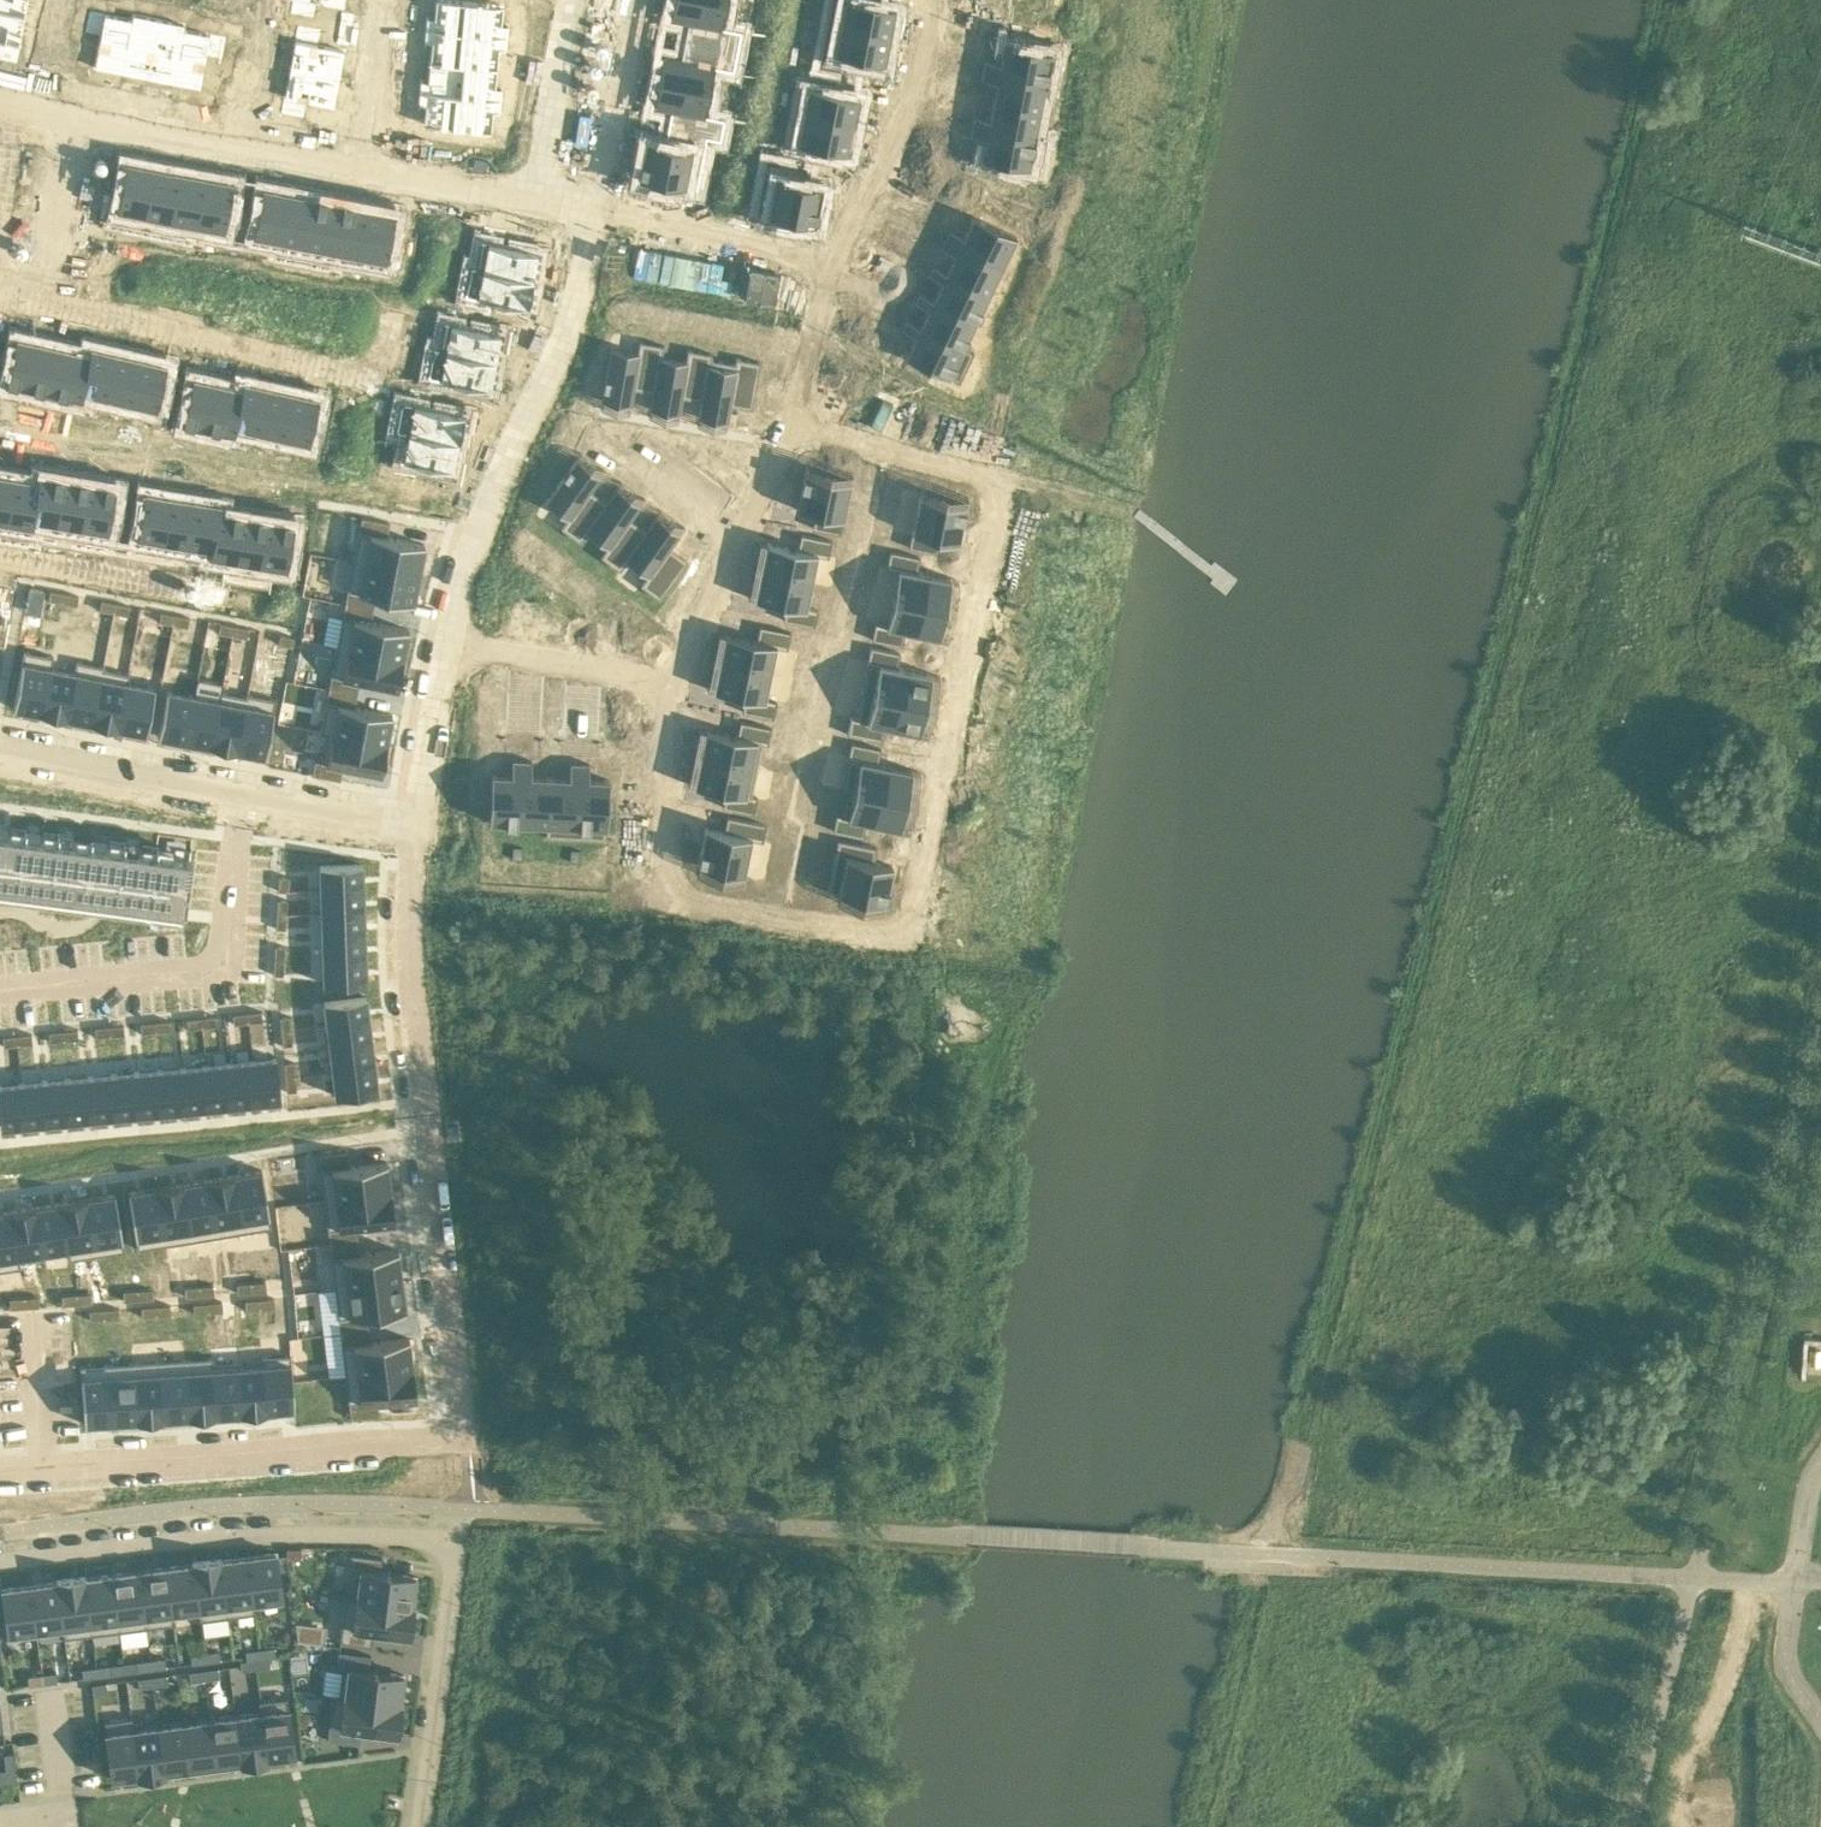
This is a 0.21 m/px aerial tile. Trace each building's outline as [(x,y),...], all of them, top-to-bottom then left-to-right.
[(25,18),(28,0),(0,0),(0,13),(25,18)] [(290,12),(312,17),(315,2),(344,8),(345,0),(292,0),(290,12)] [(424,28),(466,32),(469,0),(434,0),(432,15),(425,14),(424,28)] [(466,32),(507,36),(509,23),(501,22),(503,2),(480,0),(469,0),(466,32)] [(668,19),(687,22),(684,40),(736,50),(739,38),(740,30),(721,26),(726,2),(715,0),(672,0),(668,19)] [(828,21),(890,34),(895,5),(868,0),(832,0),(828,21)] [(89,9),(84,31),(99,34),(93,68),(121,73),(131,18),(130,17),(89,9)] [(131,18),(121,73),(146,78),(158,17),(131,12),(130,17),(131,18)] [(16,62),(25,18),(0,13),(0,59),(16,62)] [(158,17),(146,78),(172,83),(182,27),(184,28),(185,22),(158,17)] [(828,21),(819,65),(851,71),(853,56),(885,62),(890,34),(828,21)] [(297,24),(288,68),(340,78),(346,48),(317,43),(320,29),(297,24)] [(182,27),(172,83),(200,88),(206,55),(221,58),(225,36),(184,28),(182,27)] [(424,28),(423,41),(430,41),(428,60),(463,63),(466,32),(424,28)] [(466,32),(463,63),(497,66),(499,48),(506,49),(507,36),(466,32)] [(749,52),(751,41),(739,38),(736,50),(749,52)] [(661,53),(656,80),(709,90),(728,94),(733,70),(736,50),(684,40),(680,57),(661,53)] [(984,58),(982,68),(1045,79),(1045,80),(1050,81),(1056,51),(1003,41),(999,61),(984,58)] [(419,78),(418,91),(460,95),(463,63),(428,60),(426,78),(419,78)] [(463,63),(460,95),(501,99),(503,86),(495,85),(497,66),(463,63)] [(288,68),(280,112),(303,117),(306,102),(334,108),(340,78),(288,68)] [(982,68),(980,77),(995,80),(992,99),(1039,108),(1045,80),(1045,79),(982,68)] [(800,69),(797,85),(802,86),(797,112),(854,123),(859,95),(828,89),(831,75),(800,69)] [(656,80),(651,106),(670,110),(667,127),(706,135),(705,136),(719,139),(723,117),(704,114),(709,90),(656,80)] [(418,91),(417,104),(424,104),(422,124),(456,127),(460,95),(418,91)] [(460,95),(456,127),(491,131),(493,111),(500,112),(501,99),(460,95)] [(973,115),(971,124),(1034,136),(1034,135),(1039,108),(992,99),(988,118),(973,115)] [(786,138),(783,154),(814,160),(817,146),(848,152),(854,123),(797,112),(792,139),(786,138)] [(971,124),(970,134),(984,137),(981,157),(1040,168),(1045,137),(1034,135),(1034,136),(971,124)] [(645,138),(637,176),(695,188),(705,136),(706,135),(667,127),(664,142),(645,138)] [(8,157),(6,166),(21,169),(22,160),(8,157)] [(766,159),(756,212),(814,223),(822,185),(803,181),(805,166),(766,159)] [(105,189),(100,218),(142,226),(154,165),(126,160),(119,192),(105,189)] [(154,165),(142,226),(168,231),(179,170),(154,165)] [(6,166),(4,176),(19,179),(21,169),(6,166)] [(179,170),(168,231),(195,236),(196,230),(194,230),(205,175),(179,170)] [(205,175),(194,230),(196,230),(237,238),(241,215),(227,213),(233,181),(205,175)] [(241,215),(237,238),(278,246),(279,246),(290,191),(262,186),(256,218),(241,215)] [(278,246),(277,252),(304,257),(315,196),(290,191),(279,246),(278,246)] [(315,196),(304,257),(331,262),(332,256),(330,256),(341,201),(315,196)] [(341,201),(330,256),(332,256),(356,261),(366,206),(341,201)] [(366,206),(356,261),(399,269),(403,246),(388,243),(394,211),(366,206)] [(11,220),(13,211),(0,208),(0,218),(11,220)] [(948,229),(944,237),(1001,265),(1016,235),(972,214),(962,235),(948,229)] [(9,230),(11,220),(0,218),(0,228),(9,230)] [(475,266),(475,267),(533,278),(533,277),(538,250),(503,244),(506,229),(483,225),(475,266)] [(944,237),(940,246),(953,252),(947,266),(946,269),(945,269),(945,270),(945,271),(988,292),(1001,265),(944,237)] [(931,264),(927,273),(940,280),(932,298),(975,319),(988,292),(945,271),(945,270),(931,264)] [(461,309),(469,310),(490,314),(492,300),(529,307),(534,278),(533,277),(533,278),(475,267),(475,266),(469,265),(461,309)] [(1024,270),(1022,275),(1033,280),(1035,275),(1024,270)] [(150,271),(148,285),(157,286),(160,272),(150,271)] [(160,272),(157,286),(167,288),(169,274),(160,272)] [(47,275),(44,289),(53,291),(56,277),(47,275)] [(1022,275),(1020,279),(1031,284),(1033,280),(1022,275)] [(56,277),(53,291),(63,293),(66,278),(56,277)] [(95,284),(92,298),(102,300),(105,286),(95,284)] [(105,286),(102,300),(111,302),(114,288),(105,286)] [(918,291),(914,300),(927,307),(919,325),(919,326),(962,347),(962,345),(975,319),(932,298),(918,291)] [(143,293),(140,308),(150,310),(153,295),(143,293)] [(153,295),(150,310),(160,311),(162,297),(153,295)] [(286,297),(284,311),(293,313),(296,299),(286,297)] [(296,299),(293,313),(303,315),(306,300),(296,299)] [(1009,302),(1007,306),(1018,311),(1020,307),(1010,302),(1009,302)] [(438,347),(438,348),(496,359),(501,331),(466,325),(469,310),(461,309),(446,306),(438,347)] [(337,307),(335,321),(344,322),(347,308),(337,307)] [(224,309),(222,323),(231,325),(234,311),(224,309)] [(234,311),(231,325),(241,327),(243,313),(234,311)] [(611,314),(609,325),(620,327),(622,316),(611,314)] [(273,318),(270,333),(279,334),(282,320),(273,318)] [(905,319),(900,328),(914,334),(904,355),(958,381),(973,350),(962,345),(962,347),(919,326),(919,325),(905,319)] [(282,320),(279,334),(289,336),(292,322),(282,320)] [(306,324),(304,339),(313,340),(316,326),(306,324)] [(996,329),(994,333),(1005,338),(1007,334),(996,329)] [(16,335),(5,381),(32,387),(42,341),(16,335)] [(610,347),(601,400),(630,405),(634,387),(653,390),(654,390),(660,356),(661,356),(663,344),(639,340),(637,351),(610,347)] [(42,341),(32,387),(56,393),(66,347),(42,341)] [(90,352),(81,391),(83,391),(105,397),(116,351),(90,345),(89,352),(90,352)] [(433,346),(427,376),(433,377),(430,391),(432,391),(453,395),(455,381),(490,387),(496,359),(438,348),(438,347),(433,346)] [(66,347),(56,393),(81,399),(83,391),(81,391),(90,352),(89,352),(66,347)] [(653,390),(650,408),(679,413),(682,395),(701,399),(702,399),(709,358),(710,358),(711,353),(687,348),(685,360),(661,356),(660,356),(654,390),(653,390)] [(116,351),(105,397),(129,402),(140,356),(116,351)] [(140,356),(129,402),(156,408),(166,362),(140,356)] [(983,356),(981,361),(992,365),(994,361),(983,356)] [(701,399),(698,417),(727,422),(730,404),(751,407),(760,361),(735,357),(734,362),(710,358),(709,358),(702,399),(701,399)] [(192,375),(182,421),(208,427),(219,381),(192,375)] [(1003,384),(985,376),(978,391),(996,399),(1003,384)] [(219,381),(208,427),(232,432),(244,379),(243,379),(241,386),(219,381)] [(244,379),(232,432),(233,433),(235,426),(258,431),(268,385),(244,379)] [(268,385),(258,431),(281,436),(292,390),(268,385)] [(401,401),(395,430),(406,432),(406,431),(459,441),(458,442),(460,442),(465,413),(429,406),(432,391),(430,391),(409,387),(406,402),(401,401)] [(292,390),(281,436),(308,442),(318,396),(292,390)] [(396,458),(393,473),(415,477),(418,462),(453,469),(458,442),(459,441),(406,431),(406,432),(401,459),(396,458)] [(576,458),(545,501),(567,517),(560,526),(580,541),(587,531),(586,530),(606,502),(605,501),(590,489),(600,475),(576,458)] [(804,470),(796,508),(815,512),(812,527),(839,532),(850,480),(804,470)] [(39,480),(30,530),(31,530),(56,534),(58,523),(56,523),(64,476),(38,472),(37,480),(39,480)] [(5,528),(6,528),(14,476),(0,473),(0,527),(5,528)] [(5,528),(4,533),(30,538),(31,530),(30,530),(39,480),(37,480),(14,476),(6,528),(5,528)] [(64,476),(56,523),(58,523),(79,527),(80,527),(88,480),(64,476)] [(79,527),(77,538),(105,543),(115,485),(88,480),(80,527),(79,527)] [(606,502),(586,530),(587,531),(606,545),(600,555),(619,569),(626,560),(625,559),(646,530),(645,530),(629,518),(640,504),(616,486),(605,501),(606,502)] [(144,490),(135,547),(162,552),(171,494),(144,490)] [(171,494),(162,552),(187,556),(189,545),(188,545),(196,498),(171,494)] [(919,494),(908,546),(936,552),(939,537),(958,541),(965,503),(919,494)] [(196,498),(188,545),(189,545),(211,548),(212,549),(219,509),(220,509),(221,502),(196,498)] [(211,548),(209,556),(234,560),(235,560),(243,513),(220,509),(219,509),(212,549),(211,548)] [(234,560),(232,571),(259,575),(260,564),(259,564),(267,517),(243,513),(235,560),(234,560)] [(646,530),(625,559),(626,560),(646,574),(639,584),(659,598),(687,560),(669,547),(679,532),(655,515),(645,530),(646,530)] [(360,516),(352,559),(418,572),(424,542),(386,535),(389,521),(360,516)] [(267,517),(259,564),(260,564),(286,568),(294,522),(267,517)] [(766,541),(760,569),(811,580),(816,553),(828,556),(831,539),(800,533),(797,548),(766,541)] [(886,566),(889,550),(890,546),(873,542),(859,539),(855,560),(886,566)] [(886,566),(881,593),(892,595),(892,596),(944,607),(950,577),(916,570),(919,556),(889,550),(886,566)] [(335,556),(329,585),(347,589),(344,602),(372,607),(374,594),(412,601),(418,572),(352,559),(335,556)] [(0,562),(0,572),(8,573),(10,559),(1,557),(0,562)] [(40,565),(37,579),(46,581),(49,566),(40,565)] [(49,566),(46,581),(56,583),(59,568),(49,566)] [(760,569),(755,597),(786,604),(783,618),(814,625),(817,608),(805,606),(811,580),(760,569)] [(105,577),(102,591),(112,593),(115,579),(105,577)] [(115,579),(112,593),(121,595),(124,581),(115,579)] [(49,589),(47,598),(62,601),(64,592),(49,589)] [(170,590),(168,604),(177,606),(180,591),(170,590)] [(180,591),(177,606),(187,608),(190,593),(180,591)] [(64,592),(62,601),(76,604),(78,594),(64,592)] [(875,622),(871,638),(901,644),(904,630),(938,637),(944,607),(892,596),(886,624),(875,622)] [(100,599),(99,608),(113,611),(115,601),(100,599)] [(219,599),(216,613),(225,615),(228,601),(219,599)] [(115,601),(113,611),(127,614),(129,604),(115,601)] [(228,601),(225,615),(235,617),(238,602),(228,601)] [(344,602),(336,644),(402,657),(408,627),(370,620),(372,607),(344,602)] [(649,602),(644,609),(651,615),(656,607),(649,602)] [(252,605),(250,620),(259,621),(262,607),(252,605)] [(160,610),(158,619),(172,622),(174,613),(160,610)] [(174,613),(172,622),(187,625),(188,615),(174,613)] [(219,621),(217,631),(232,634),(234,624),(219,621)] [(234,624),(232,634),(246,636),(248,627),(234,624)] [(725,633),(719,661),(770,671),(775,645),(786,647),(790,631),(759,625),(756,639),(725,633)] [(279,633),(277,642),(292,645),(294,636),(279,633)] [(336,644),(328,687),(356,692),(358,679),(396,687),(402,657),(336,644)] [(870,645),(861,690),(925,703),(931,673),(896,666),(900,652),(870,645)] [(23,649),(12,706),(41,712),(49,666),(51,666),(53,655),(23,649)] [(75,670),(66,717),(92,722),(102,667),(104,667),(104,665),(76,659),(74,670),(75,670)] [(719,661),(714,689),(745,695),(742,710),(772,716),(776,700),(764,697),(770,671),(719,661)] [(49,666),(41,712),(66,717),(75,670),(74,670),(51,666),(49,666)] [(102,667),(92,722),(117,726),(126,680),(127,680),(129,672),(104,667),(102,667)] [(308,683),(311,670),(295,667),(292,680),(308,683)] [(194,693),(185,740),(211,744),(219,698),(218,698),(220,690),(221,690),(223,682),(197,677),(194,693)] [(126,680),(117,726),(145,732),(154,686),(127,680),(126,680)] [(328,687),(320,731),(325,732),(326,731),(386,742),(391,712),(353,705),(356,692),(328,687)] [(166,688),(157,734),(185,740),(194,693),(166,688)] [(219,698),(211,744),(236,749),(246,695),(245,695),(221,690),(220,690),(218,698),(219,698)] [(850,715),(846,732),(881,740),(884,725),(919,732),(925,703),(861,690),(855,716),(850,715)] [(246,695),(236,749),(264,755),(275,698),(246,692),(245,695),(246,695)] [(705,728),(700,756),(756,768),(761,742),(767,743),(770,726),(740,720),(737,735),(705,728)] [(314,758),(312,773),(339,778),(342,765),(380,772),(386,742),(326,731),(325,732),(320,759),(314,758)] [(850,741),(841,787),(847,788),(847,786),(905,798),(911,769),(877,762),(880,747),(850,741)] [(700,756),(694,784),(725,791),(722,805),(753,812),(756,795),(750,794),(756,768),(700,756)] [(491,773),(488,821),(518,823),(521,759),(512,758),(511,774),(491,773)] [(521,759),(518,823),(546,824),(547,824),(549,776),(530,775),(531,759),(521,759)] [(546,824),(545,835),(575,837),(579,762),(570,761),(569,776),(549,776),(547,824),(546,824)] [(579,762),(575,837),(605,838),(608,778),(588,777),(588,762),(579,762)] [(836,813),(832,829),(862,835),(865,821),(899,828),(905,798),(847,786),(847,788),(841,814),(836,813)] [(705,826),(697,864),(743,873),(750,838),(762,840),(765,823),(727,816),(723,830),(705,826)] [(182,907),(183,908),(190,855),(0,831),(0,884),(182,907)] [(837,838),(826,890),(884,902),(892,864),(873,860),(876,846),(837,838)] [(361,862),(319,864),(319,888),(362,887),(361,862)] [(278,874),(277,889),(287,890),(288,875),(278,874)] [(362,887),(319,888),(320,911),(363,910),(362,887)] [(277,898),(276,912),(286,913),(287,898),(277,898)] [(363,910),(320,911),(321,934),(364,933),(363,910)] [(276,912),(275,927),(285,927),(286,913),(276,912)] [(364,933),(321,934),(322,957),(365,956),(364,933)] [(274,944),(274,958),(283,959),(284,944),(274,944)] [(365,956),(322,957),(323,982),(365,980),(365,956)] [(274,958),(273,973),(283,973),(283,959),(274,958)] [(366,994),(323,1000),(326,1024),(369,1019),(366,994)] [(261,1009),(246,1011),(247,1020),(262,1019),(261,1009)] [(246,1011),(232,1012),(233,1022),(247,1020),(246,1011)] [(215,1014),(200,1015),(201,1025),(216,1024),(215,1014)] [(288,1014),(279,1015),(280,1030),(290,1029),(288,1014)] [(200,1015),(186,1017),(187,1026),(201,1025),(200,1015)] [(169,1019),(154,1020),(155,1030),(170,1028),(169,1019)] [(369,1019),(326,1024),(329,1047),(371,1042),(369,1019)] [(154,1020),(140,1021),(141,1031),(155,1030),(154,1020)] [(123,1023),(108,1025),(109,1034),(124,1033),(123,1023)] [(108,1025),(94,1026),(95,1036),(109,1034),(108,1025)] [(77,1028),(62,1029),(63,1039),(78,1037),(77,1028)] [(62,1029),(48,1031),(49,1040),(63,1039),(62,1029)] [(290,1029),(280,1030),(282,1044),(291,1043),(290,1029)] [(31,1032),(16,1034),(18,1044),(32,1042),(31,1032)] [(16,1034),(2,1035),(3,1045),(18,1044),(16,1034)] [(371,1042),(329,1047),(332,1070),(374,1065),(371,1042)] [(275,1055),(251,1058),(255,1100),(280,1098),(275,1055)] [(251,1058),(228,1060),(232,1103),(255,1100),(251,1058)] [(228,1060),(205,1062),(209,1105),(232,1103),(228,1060)] [(293,1060),(283,1061),(285,1076),(295,1074),(293,1060)] [(205,1062),(182,1065),(186,1107),(209,1105),(205,1062)] [(182,1065),(159,1067),(163,1110),(186,1107),(182,1065)] [(374,1065),(332,1070),(335,1094),(377,1089),(374,1065)] [(159,1067),(136,1069),(140,1112),(163,1110),(159,1067)] [(136,1069),(113,1071),(117,1114),(140,1112),(136,1069)] [(113,1071),(90,1074),(94,1117),(117,1114),(113,1071)] [(90,1074),(67,1076),(72,1119),(94,1117),(90,1074)] [(295,1074),(285,1076),(287,1090),(296,1089),(295,1074)] [(67,1076),(44,1078),(49,1121),(72,1119),(67,1076)] [(318,1155),(301,1157),(306,1200),(323,1198),(390,1190),(386,1160),(348,1164),(346,1150),(318,1153),(318,1155)] [(261,1168),(233,1173),(242,1230),(270,1225),(261,1168)] [(233,1173),(207,1177),(216,1234),(242,1230),(233,1173)] [(207,1177),(181,1181),(191,1238),(216,1234),(207,1177)] [(181,1181),(156,1185),(165,1242),(191,1238),(181,1181)] [(156,1185),(127,1190),(137,1247),(140,1247),(142,1261),(163,1258),(161,1243),(165,1242),(156,1185)] [(390,1190),(323,1198),(329,1242),(357,1239),(355,1225),(394,1220),(390,1190)] [(114,1192),(86,1197),(95,1254),(124,1249),(114,1192)] [(86,1197),(60,1201),(65,1227),(68,1247),(67,1247),(69,1258),(95,1254),(86,1197)] [(60,1201),(35,1205),(42,1251),(44,1251),(67,1247),(68,1247),(65,1227),(60,1201)] [(35,1205),(9,1209),(15,1244),(17,1261),(19,1261),(45,1256),(44,1251),(42,1251),(35,1205)] [(0,1211),(0,1270),(20,1266),(19,1261),(17,1261),(15,1244),(9,1209),(0,1211)] [(329,1242),(314,1244),(319,1288),(334,1286),(401,1278),(397,1247),(359,1252),(357,1239),(329,1242)] [(319,1288),(317,1288),(322,1332),(339,1330),(368,1326),(366,1313),(395,1309),(404,1308),(401,1278),(334,1286),(319,1288)] [(265,1280),(250,1281),(251,1291),(265,1290),(265,1280)] [(250,1281),(236,1282),(237,1292),(251,1291),(250,1281)] [(213,1284),(198,1285),(199,1294),(213,1293),(213,1284)] [(198,1285),(184,1286),(185,1295),(199,1294),(198,1285)] [(151,1288),(137,1289),(137,1298),(152,1297),(151,1288)] [(137,1289),(122,1290),(123,1299),(137,1298),(137,1289)] [(90,1292),(75,1293),(76,1302),(90,1302),(90,1292)] [(75,1293),(61,1294),(61,1303),(76,1302),(75,1293)] [(23,1296),(9,1297),(10,1307),(24,1306),(23,1296)] [(38,1296),(23,1296),(24,1306),(38,1305),(38,1296)] [(258,1297),(244,1298),(245,1308),(259,1307),(258,1297)] [(273,1297),(258,1297),(259,1307),(273,1306),(273,1297)] [(221,1300),(207,1301),(207,1311),(222,1310),(221,1300)] [(207,1301),(192,1302),(193,1311),(207,1311),(207,1301)] [(169,1304),(155,1305),(155,1314),(170,1313),(169,1304)] [(155,1305),(140,1306),(141,1315),(155,1314),(155,1305)] [(117,1307),(103,1308),(103,1317),(118,1317),(117,1307)] [(103,1308),(88,1309),(89,1318),(103,1317),(103,1308)] [(368,1326),(339,1330),(345,1374),(412,1366),(408,1336),(369,1340),(368,1326)] [(262,1354),(261,1354),(262,1363),(263,1363),(266,1409),(294,1407),(292,1380),(290,1352),(289,1338),(261,1340),(262,1354)] [(212,1355),(185,1357),(189,1415),(215,1413),(211,1361),(212,1361),(212,1355)] [(185,1357),(159,1359),(163,1417),(189,1415),(185,1357)] [(159,1359),(133,1360),(137,1419),(163,1417),(159,1359)] [(212,1361),(211,1361),(215,1413),(240,1411),(237,1365),(239,1365),(238,1359),(212,1361)] [(133,1360),(107,1362),(111,1420),(113,1420),(137,1419),(133,1360)] [(107,1362),(80,1364),(84,1422),(111,1420),(107,1362)] [(239,1365),(237,1365),(240,1411),(266,1409),(263,1363),(262,1363),(239,1365)] [(412,1366),(345,1374),(350,1419),(379,1415),(377,1400),(415,1396),(412,1366)] [(301,1557),(301,1547),(286,1547),(286,1557),(301,1557)] [(276,1551),(247,1555),(253,1601),(253,1600),(254,1606),(282,1603),(282,1597),(276,1551)] [(354,1569),(350,1596),(350,1597),(411,1604),(411,1603),(415,1575),(380,1570),(382,1556),(350,1552),(348,1568),(354,1569)] [(221,1558),(220,1558),(227,1616),(255,1612),(254,1606),(253,1600),(253,1601),(247,1555),(221,1558)] [(221,1557),(191,1560),(191,1562),(192,1562),(199,1608),(197,1608),(199,1619),(227,1616),(220,1558),(221,1558),(221,1557)] [(191,1562),(165,1565),(171,1611),(173,1611),(197,1608),(199,1608),(192,1562),(191,1562)] [(174,1623),(173,1611),(171,1611),(165,1565),(138,1569),(146,1626),(174,1623)] [(138,1569),(111,1573),(118,1630),(146,1626),(138,1569)] [(118,1630),(111,1573),(85,1576),(84,1576),(91,1633),(118,1630)] [(84,1576),(85,1576),(85,1575),(55,1578),(55,1580),(57,1580),(63,1626),(62,1626),(63,1637),(91,1633),(84,1576)] [(35,1629),(37,1629),(62,1626),(63,1626),(57,1580),(55,1580),(29,1583),(35,1629)] [(37,1635),(37,1629),(35,1629),(29,1583),(1,1587),(8,1639),(37,1635)] [(350,1597),(350,1596),(345,1595),(339,1640),(370,1644),(372,1630),(409,1635),(413,1604),(411,1603),(411,1604),(350,1597)] [(321,1640),(323,1627),(314,1626),(312,1639),(321,1640)] [(259,1647),(260,1657),(268,1656),(269,1657),(275,1655),(274,1646),(259,1647)] [(260,1657),(259,1647),(245,1649),(246,1659),(254,1658),(260,1657)] [(218,1649),(204,1651),(205,1661),(220,1659),(218,1649)] [(342,1666),(338,1694),(338,1695),(399,1703),(399,1702),(403,1673),(368,1669),(370,1654),(338,1650),(336,1665),(342,1666)] [(191,1663),(205,1661),(204,1651),(190,1653),(191,1663)] [(164,1656),(150,1658),(151,1668),(166,1666),(164,1656)] [(268,1656),(260,1657),(254,1658),(255,1668),(270,1666),(269,1657),(268,1656)] [(137,1670),(151,1668),(150,1658),(136,1660),(137,1670)] [(246,1659),(239,1660),(241,1670),(255,1668),(254,1658),(246,1659)] [(110,1664),(96,1665),(97,1675),(111,1673),(110,1664)] [(82,1677),(97,1675),(96,1665),(81,1667),(82,1677)] [(203,1668),(204,1678),(218,1676),(217,1666),(203,1668)] [(204,1678),(203,1668),(188,1670),(190,1680),(204,1678)] [(56,1671),(41,1673),(43,1682),(57,1680),(56,1671)] [(43,1682),(41,1673),(27,1675),(28,1684),(43,1682)] [(166,1673),(151,1675),(153,1685),(167,1683),(166,1673)] [(153,1685),(151,1675),(137,1677),(138,1687),(153,1685)] [(91,1683),(92,1693),(107,1691),(105,1681),(91,1683)] [(400,1702),(399,1702),(399,1703),(338,1695),(338,1694),(332,1693),(327,1739),(364,1744),(365,1729),(397,1733),(400,1702)] [(258,1700),(260,1711),(261,1711),(267,1757),(294,1754),(286,1696),(258,1700)] [(261,1711),(260,1711),(235,1714),(241,1760),(240,1761),(240,1762),(267,1758),(267,1757),(261,1711)] [(241,1760),(235,1714),(209,1718),(215,1764),(240,1761),(241,1760)] [(111,1777),(137,1774),(138,1774),(131,1722),(132,1722),(132,1716),(104,1720),(111,1777)] [(183,1721),(189,1767),(215,1764),(209,1718),(183,1721)] [(138,1774),(137,1774),(137,1775),(165,1772),(164,1770),(164,1771),(158,1725),(159,1724),(158,1719),(132,1722),(131,1722),(138,1774)] [(183,1721),(159,1724),(158,1725),(164,1771),(164,1770),(189,1767),(183,1721)] [(3,1753),(5,1767),(15,1766),(13,1752),(3,1753)] [(17,1780),(15,1766),(5,1767),(7,1782),(17,1780)]
